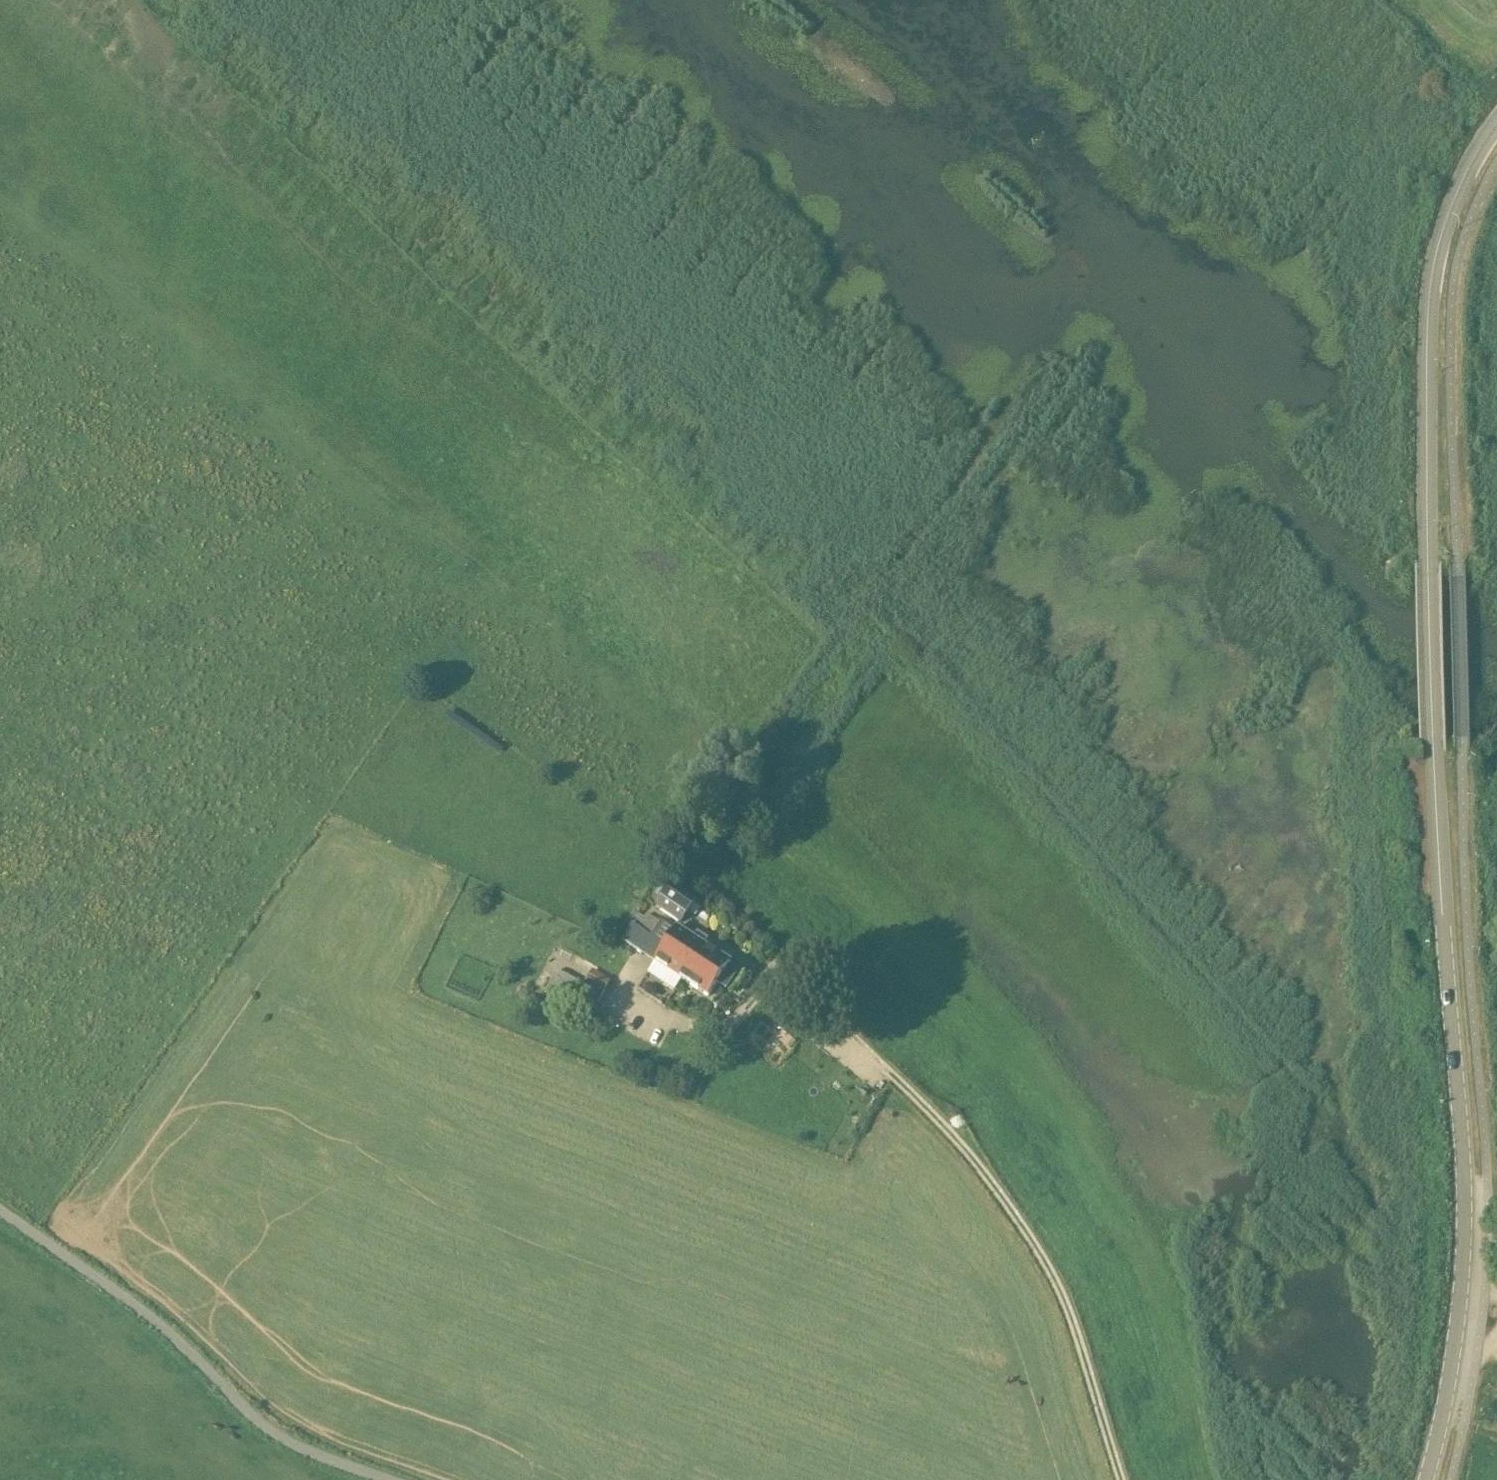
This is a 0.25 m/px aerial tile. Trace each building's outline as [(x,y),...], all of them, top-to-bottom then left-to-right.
[(679,889),(662,911),(681,924),(697,902),(679,889)] [(655,937),(629,921),(621,934),(646,951),(655,937)] [(674,932),(665,946),(706,972),(704,975),(718,984),(727,990),(738,973),(730,967),(732,963),(705,946),(705,945),(708,940),(697,933),(694,938),(677,928),(674,932)] [(665,946),(655,961),(682,979),(710,997),(718,984),(704,975),(706,972),(665,946)] [(591,970),(586,980),(579,992),(599,1003),(606,991),(612,981),(591,970)] [(555,971),(546,988),(570,1001),(579,984),(555,971)]
